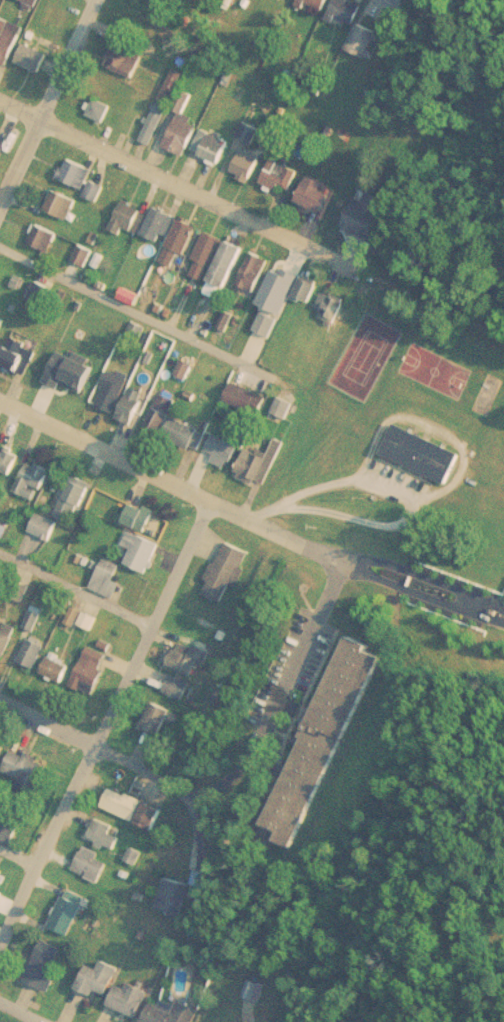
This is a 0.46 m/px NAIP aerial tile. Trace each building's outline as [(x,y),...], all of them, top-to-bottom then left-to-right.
[(364,3),(357,0),(337,0),(332,14),(356,24),(364,3)] [(9,66),(27,26),(12,20),(6,33),(0,31),(0,62),(9,66)] [(369,58),(381,32),(361,23),(349,49),(369,58)] [(18,61),(42,73),(51,54),(27,43),(18,61)] [(140,66),(133,46),(112,53),(119,73),(140,66)] [(143,140),(155,145),(185,72),(173,67),(143,140)] [(200,123),(185,117),(194,95),(183,90),(175,111),(180,113),(166,147),(187,156),(200,123)] [(88,114),(104,123),(113,107),(97,98),(88,114)] [(254,143),(263,128),(249,119),(239,134),(254,143)] [(232,141),(206,127),(193,150),(220,164),(232,141)] [(264,155),(245,146),(232,173),(251,182),(264,155)] [(85,190),(95,169),(70,158),(60,178),(85,190)] [(295,191),(300,166),(270,160),(265,185),(295,191)] [(324,214),(334,194),(326,189),(329,184),(313,175),(299,201),(324,214)] [(100,202),(107,187),(94,180),(86,196),(100,202)] [(345,229),(372,240),(390,200),(363,188),(345,229)] [(69,221),(80,201),(56,189),(46,209),(69,221)] [(141,233),(149,211),(122,201),(112,230),(123,234),(125,227),(141,233)] [(165,233),(170,235),(179,216),(157,207),(145,234),(162,241),(165,233)] [(163,260),(181,268),(200,227),(183,219),(163,260)] [(62,234),(39,224),(31,244),(54,253),(62,234)] [(225,240),(208,232),(188,274),(205,282),(225,240)] [(224,299),(244,247),(228,241),(208,293),(224,299)] [(73,259),(87,267),(96,251),(81,243),(73,259)] [(272,260),(254,252),(239,285),(257,293),(272,260)] [(281,310),(298,273),(282,266),(265,302),(281,310)] [(295,297),(311,305),(322,282),(306,275),(295,297)] [(348,304),(327,292),(315,313),(336,325),(348,304)] [(141,340),(148,327),(136,321),(129,333),(141,340)] [(29,373),(37,344),(9,337),(2,365),(29,373)] [(70,389),(82,359),(64,352),(51,381),(70,389)] [(130,374),(109,368),(98,407),(119,413),(130,374)] [(119,416),(134,423),(148,392),(133,385),(119,416)] [(265,406),(232,390),(228,398),(260,415),(265,406)] [(145,433),(163,440),(179,398),(161,391),(145,433)] [(167,438),(196,453),(207,432),(178,416),(167,438)] [(396,423),(383,454),(450,481),(463,450),(396,423)] [(210,449),(219,453),(215,460),(230,467),(241,444),(217,433),(210,449)] [(266,485),(286,442),(278,438),(270,456),(249,446),(238,471),(266,485)] [(16,473),(20,451),(0,448),(0,470),(16,473)] [(39,501),(52,468),(31,460),(18,492),(39,501)] [(93,481),(71,474),(58,516),(74,521),(78,510),(84,511),(93,481)] [(154,507),(129,507),(129,526),(154,526),(154,507)] [(61,521),(40,512),(24,551),(36,557),(44,538),(52,542),(61,521)] [(149,572),(162,543),(136,531),(123,559),(149,572)] [(225,601),(233,582),(238,584),(252,551),(226,541),(205,592),(225,601)] [(124,584),(115,577),(123,567),(111,557),(91,582),(112,599),(124,584)] [(8,621),(4,629),(0,627),(0,655),(6,658),(20,627),(8,621)] [(298,849),(382,655),(369,649),(372,644),(350,634),(266,825),(281,831),(277,840),(298,849)] [(21,661),(38,668),(47,644),(30,637),(21,661)] [(213,650),(183,638),(171,665),(194,675),(199,663),(206,665),(213,650)] [(72,687),(95,696),(111,657),(88,647),(72,687)] [(62,681),(73,664),(54,651),(43,669),(62,681)] [(185,700),(193,682),(168,672),(161,689),(185,700)] [(174,710),(156,701),(143,726),(161,735),(174,710)] [(8,740),(0,737),(0,758),(8,740)] [(49,761),(11,750),(5,772),(12,774),(10,784),(40,792),(49,761)] [(164,807),(112,787),(104,809),(156,829),(164,807)] [(23,820),(2,810),(0,814),(0,836),(13,842),(23,820)] [(88,836),(116,850),(126,830),(98,816),(88,836)] [(101,856),(103,853),(86,844),(74,869),(100,882),(110,861),(101,856)] [(192,883),(166,877),(159,909),(185,915),(192,883)] [(50,926),(71,936),(86,904),(65,894),(50,926)] [(51,976),(64,947),(44,938),(25,979),(52,992),(58,979),(51,976)] [(89,964),(79,988),(96,995),(98,989),(110,994),(121,967),(104,960),(100,969),(89,964)] [(262,1001),(267,984),(251,979),(246,996),(262,1001)] [(151,992),(130,981),(127,987),(120,984),(110,1003),(138,1018),(151,992)] [(201,1009),(182,1001),(179,1007),(156,996),(144,1021),(194,1021),(201,1009)]
